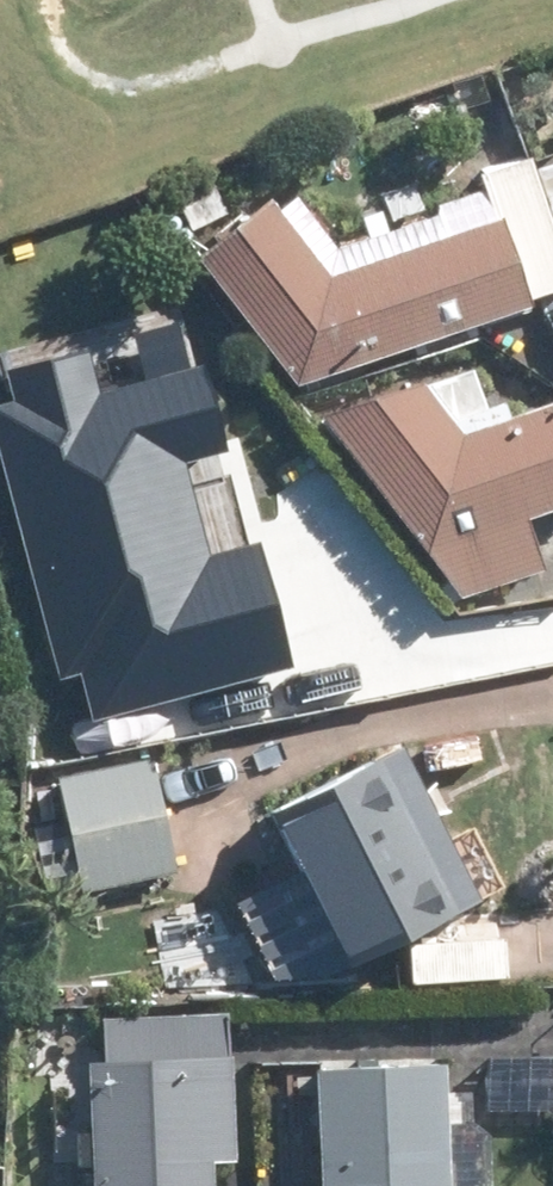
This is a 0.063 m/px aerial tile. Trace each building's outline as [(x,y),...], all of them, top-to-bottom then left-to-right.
[(521,305),(552,294),(552,253),(522,164),(478,181),(521,305)] [(287,393),(521,316),(491,227),(321,284),(257,207),(186,262),(287,393)] [(163,382),(36,424),(75,539),(86,545),(140,708),(249,671),(188,492),(195,479),(163,382)] [(309,425),(449,602),(532,575),(517,526),(552,515),(552,410),(454,443),(412,391),(309,425)] [(100,672),(62,685),(77,726),(115,713),(100,672)] [(56,730),(76,723),(62,689),(43,696),(56,730)] [(170,880),(143,766),(51,786),(77,899),(170,880)] [(364,770),(262,823),(342,980),(445,927),(364,770)] [(183,959),(182,996),(211,997),(211,960),(183,959)] [(478,1063),(479,1116),(552,1116),(552,1063),(478,1063)] [(224,1064),(80,1071),(83,1185),(202,1185),(202,1170),(227,1169),(224,1064)] [(314,1185),(441,1185),(437,1072),(309,1078),(314,1185)]
